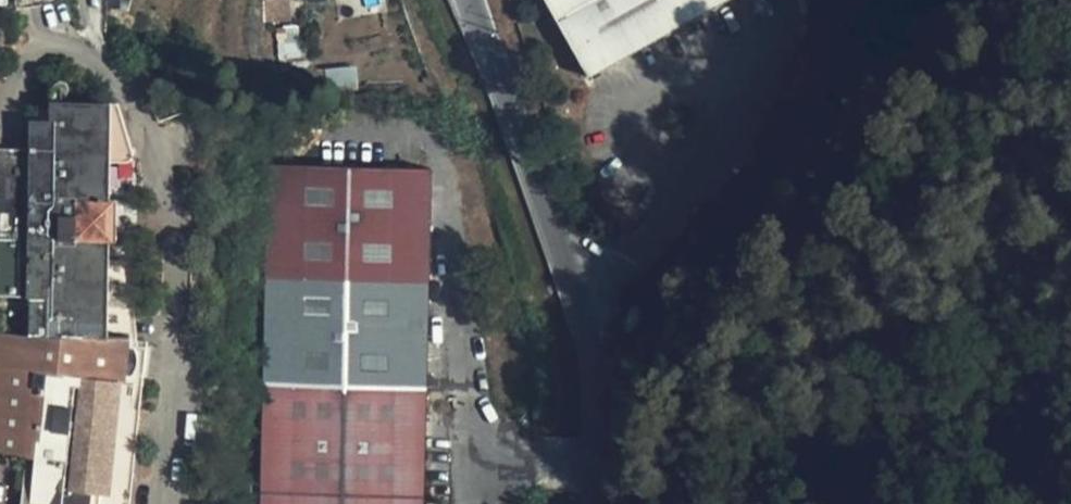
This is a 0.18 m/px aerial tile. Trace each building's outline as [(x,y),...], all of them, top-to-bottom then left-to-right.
[(288,0),(263,0),(262,20),(286,22),(288,0)] [(585,80),(721,0),(537,0),(585,80)] [(98,96),(35,96),(35,116),(34,129),(8,130),(8,149),(8,161),(0,161),(0,304),(12,304),(13,344),(11,381),(0,380),(0,466),(22,467),(20,503),(99,503),(105,388),(119,389),(122,342),(92,340),(93,238),(110,238),(111,194),(98,194),(98,96)] [(35,116),(8,115),(8,130),(34,129),(35,116)] [(261,503),(425,503),(432,174),(269,171),(261,503)] [(131,239),(110,238),(93,238),(92,340),(122,342),(119,389),(105,388),(99,503),(130,503),(140,324),(131,284),(131,239)] [(0,343),(0,380),(11,381),(13,344),(0,343)]
